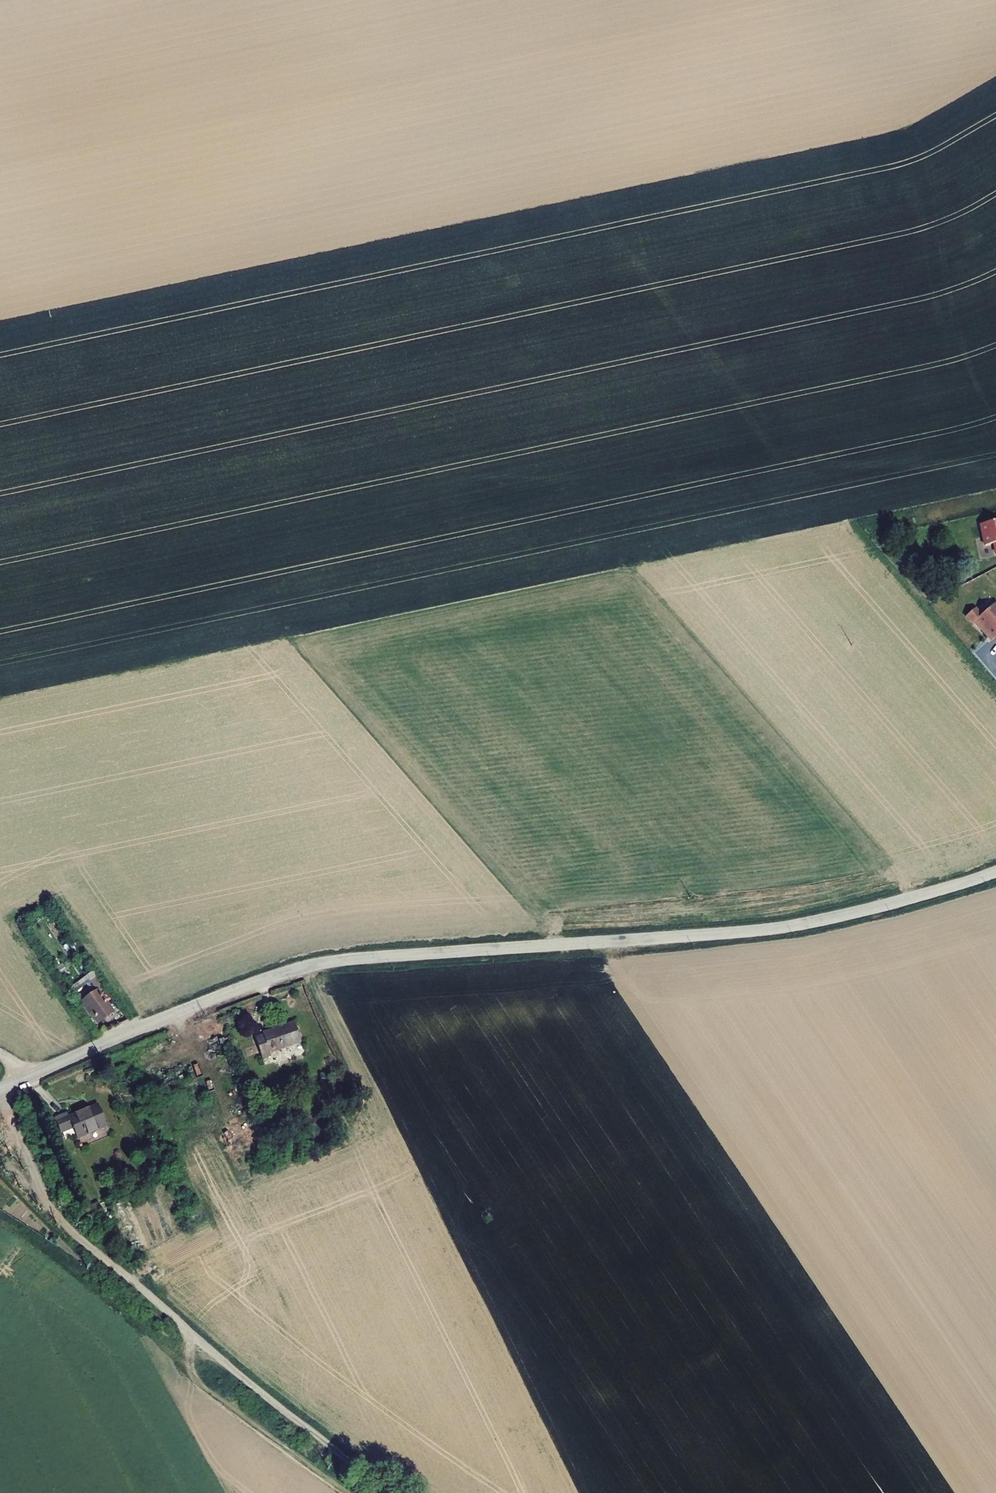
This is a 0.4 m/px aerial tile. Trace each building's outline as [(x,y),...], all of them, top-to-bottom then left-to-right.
[(979,526),(984,547),(993,545),(995,554),(995,522),(979,526)] [(995,603),(981,616),(975,609),(966,617),(972,624),(975,622),(992,641),(995,638),(995,603)] [(106,988),(95,972),(84,981),(97,995),(106,988)] [(115,1016),(97,995),(85,1006),(103,1026),(115,1016)] [(298,1045),(291,1027),(278,1032),(277,1029),(260,1036),(261,1039),(253,1042),(261,1064),(269,1061),(268,1057),(298,1045)] [(108,1125),(98,1102),(69,1113),(68,1109),(55,1116),(62,1132),(74,1125),(79,1137),(108,1125)]
